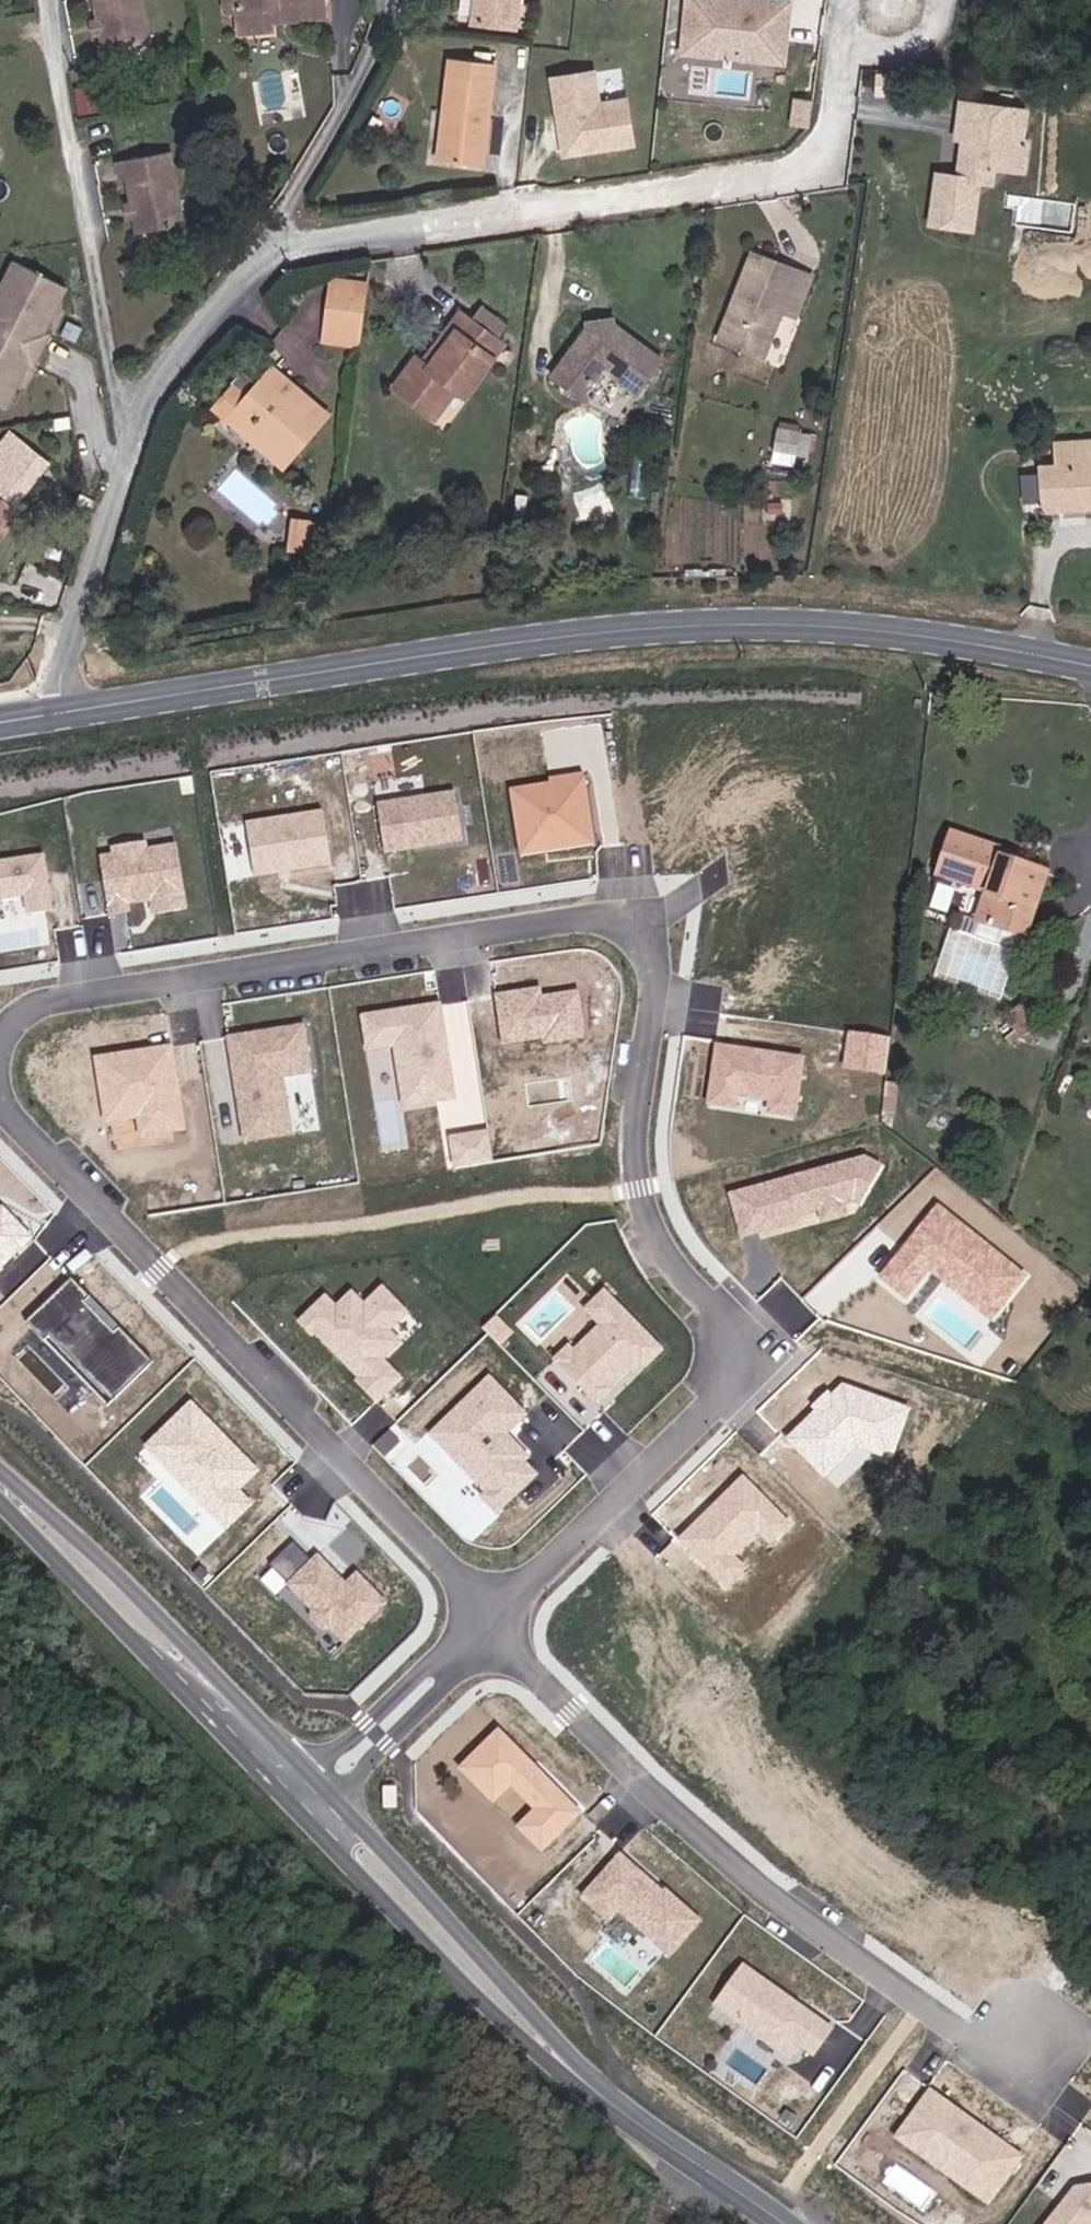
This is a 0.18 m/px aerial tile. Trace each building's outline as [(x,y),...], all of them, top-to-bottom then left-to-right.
[(104,52),(150,43),(142,0),(93,0),(104,52)] [(227,0),(212,0),(213,10),(227,9),(227,0)] [(227,9),(226,30),(257,31),(258,18),(258,4),(314,3),(314,0),(227,0),(227,9)] [(512,0),(470,0),(467,20),(509,25),(512,0)] [(778,67),(784,22),(786,8),(758,4),(723,0),(686,0),(681,39),(679,54),(708,58),(710,43),(741,47),(739,62),(778,67)] [(312,19),(314,3),(258,4),(258,18),(312,19)] [(489,61),(445,56),(440,107),(448,108),(442,160),(477,164),(489,61)] [(558,138),(561,156),(629,146),(622,103),(595,106),(590,74),(550,80),(554,113),(561,119),(564,136),(558,138)] [(103,110),(100,84),(76,86),(79,112),(103,110)] [(448,108),(440,107),(434,159),(442,160),(448,108)] [(1018,146),(1022,115),(957,107),(953,141),(964,142),(962,158),(957,161),(955,180),(933,177),(927,227),(968,232),(974,184),(988,186),(990,170),(1003,171),(1019,174),(1023,147),(1018,146)] [(173,153),(120,164),(123,182),(130,181),(140,235),(188,226),(173,153)] [(774,309),(789,268),(745,252),(712,339),(756,355),(774,309)] [(10,261),(0,281),(0,403),(6,406),(66,290),(10,261)] [(788,314),(803,274),(789,268),(774,309),(788,314)] [(330,290),(323,339),(358,343),(364,292),(330,290)] [(462,316),(449,332),(455,337),(429,373),(422,369),(413,363),(395,386),(435,419),(455,391),(465,397),(502,344),(462,316)] [(610,318),(583,323),(584,331),(592,332),(605,330),(611,326),(610,318)] [(635,395),(660,361),(611,326),(605,330),(592,332),(584,331),(549,378),(578,400),(600,370),(609,369),(612,371),(614,379),(635,395)] [(449,332),(422,369),(429,373),(455,337),(449,332)] [(356,355),(358,343),(323,339),(322,353),(356,355)] [(319,417),(269,369),(253,386),(240,373),(228,386),(242,398),(225,415),(275,462),(319,417)] [(228,386),(212,402),(225,415),(242,398),(228,386)] [(792,451),(794,429),(774,426),(771,449),(792,451)] [(27,446),(12,436),(0,451),(0,467),(7,472),(27,446)] [(1056,439),(1057,464),(1038,467),(1042,511),(1090,506),(1090,437),(1056,439)] [(11,509),(49,464),(27,446),(7,472),(0,467),(0,523),(11,509)] [(11,509),(0,523),(0,540),(18,517),(11,509)] [(303,547),(305,531),(293,530),(291,560),(313,563),(315,548),(303,547)] [(317,532),(305,531),(303,547),(315,548),(317,532)] [(591,844),(580,773),(546,779),(546,783),(506,789),(517,856),(591,844)] [(409,848),(459,840),(451,792),(374,804),(381,852),(401,849),(400,844),(408,843),(409,848)] [(327,863),(319,812),(243,823),(250,874),(327,863)] [(1000,856),(1002,849),(956,832),(941,872),(991,890),(980,921),(1023,937),(1047,873),(1017,862),(1000,856)] [(149,912),(181,907),(172,844),(144,847),(135,842),(116,845),(109,853),(98,855),(106,913),(125,911),(125,903),(140,900),(140,893),(145,893),(149,912)] [(1000,856),(1017,862),(1019,856),(1002,849),(1000,856)] [(21,895),(23,911),(46,907),(38,854),(0,860),(0,897),(21,895)] [(541,1042),(579,1037),(573,993),(536,998),(535,990),(491,996),(498,1043),(540,1037),(541,1042)] [(1021,1034),(1043,1018),(1031,1001),(1009,1018),(1021,1034)] [(399,1106),(450,1098),(435,1004),(357,1016),(363,1050),(389,1046),(399,1106)] [(298,1025),(223,1037),(229,1075),(234,1074),(236,1084),(231,1085),(239,1140),(285,1133),(277,1076),(305,1072),(298,1025)] [(883,1060),(886,1040),(847,1034),(843,1055),(883,1060)] [(136,1135),(179,1128),(165,1045),(91,1058),(101,1121),(132,1116),(136,1135)] [(764,1113),(789,1117),(799,1060),(742,1051),(741,1056),(731,1054),(732,1049),(713,1046),(712,1054),(704,1104),(730,1108),(732,1097),(766,1102),(764,1113)] [(880,1076),(883,1060),(843,1055),(841,1070),(880,1076)] [(489,1163),(484,1132),(446,1138),(451,1169),(489,1163)] [(720,1199),(730,1240),(779,1229),(778,1222),(810,1214),(834,1209),(845,1207),(854,1212),(873,1182),(851,1168),(720,1199)] [(834,1209),(810,1214),(814,1232),(838,1227),(834,1209)] [(24,1237),(0,1212),(0,1260),(24,1237)] [(995,1312),(1015,1287),(928,1218),(872,1289),(896,1309),(921,1278),(927,1277),(969,1310),(978,1300),(995,1312)] [(104,1400),(145,1361),(111,1325),(106,1330),(78,1300),(82,1295),(64,1276),(18,1320),(36,1340),(42,1335),(104,1400)] [(965,1316),(969,1310),(927,1277),(923,1283),(965,1316)] [(320,1298),(294,1323),(306,1335),(309,1332),(355,1379),(352,1382),(371,1402),(395,1380),(376,1360),(394,1344),(382,1331),(400,1314),(376,1290),(358,1307),(346,1294),(330,1309),(320,1298)] [(563,1348),(550,1361),(592,1404),(606,1392),(603,1389),(631,1362),(637,1368),(655,1351),(599,1293),(581,1311),(596,1327),(568,1353),(563,1348)] [(982,1329),(995,1312),(978,1300),(965,1316),(982,1329)] [(519,1416),(483,1379),(425,1436),(481,1493),(476,1498),(492,1514),(530,1477),(516,1463),(521,1458),(505,1442),(502,1445),(496,1439),(519,1416)] [(838,1391),(785,1442),(819,1477),(850,1447),(884,1460),(902,1415),(838,1391)] [(237,1458),(184,1403),(139,1446),(205,1514),(228,1493),(214,1479),(237,1458)] [(699,1519),(674,1543),(719,1589),(737,1572),(724,1558),(750,1532),(764,1546),(782,1528),(737,1482),(708,1510),(711,1513),(702,1522),(699,1519)] [(286,1544),(263,1566),(305,1610),(305,1619),(315,1630),(324,1630),(337,1643),(377,1605),(349,1576),(335,1589),(329,1583),(331,1580),(311,1558),(305,1563),(286,1544)] [(511,1829),(534,1853),(572,1816),(524,1767),(491,1734),(454,1771),(486,1804),(504,1787),(529,1812),(511,1829)] [(613,1859),(577,1900),(603,1923),(611,1913),(663,1958),(692,1925),(658,1895),(654,1899),(647,1893),(650,1891),(613,1859)] [(824,2033),(735,1970),(707,2009),(781,2061),(790,2048),(805,2059),(824,2033)] [(923,2096),(889,2142),(981,2209),(1015,2163),(923,2096)] [(1042,2223),(1085,2223),(1087,2222),(1090,2223),(1090,2189),(1069,2191),(1042,2223)]
